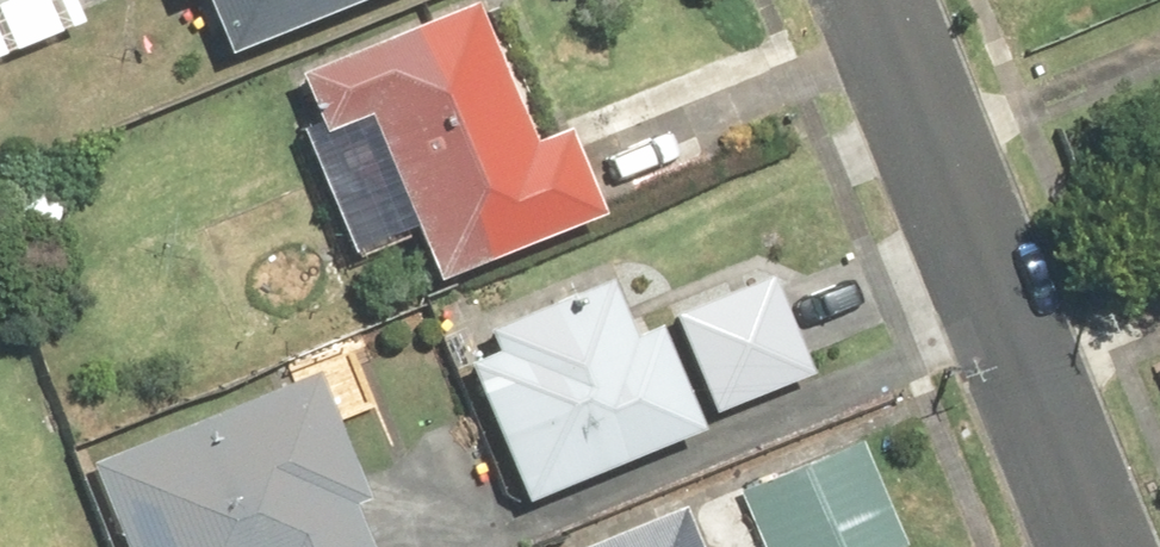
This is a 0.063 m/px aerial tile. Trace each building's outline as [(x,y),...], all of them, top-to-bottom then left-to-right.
[(66,20),(58,0),(0,0),(0,48),(66,20)] [(350,0),(218,0),(237,46),(350,0)] [(309,121),(362,253),(425,228),(442,273),(604,208),(570,121),(539,134),(485,0),(471,0),(307,65),(326,114),(309,121)] [(773,268),(679,310),(724,411),(818,369),(773,268)] [(501,347),(475,358),(532,496),(704,425),(661,322),(635,333),(612,279),(493,328),(501,347)] [(322,369),(94,460),(129,546),(380,546),(359,495),(371,490),(322,369)] [(865,438),(743,491),(768,546),(893,546),(910,539),(865,438)] [(686,499),(582,546),(708,546),(686,499)]
